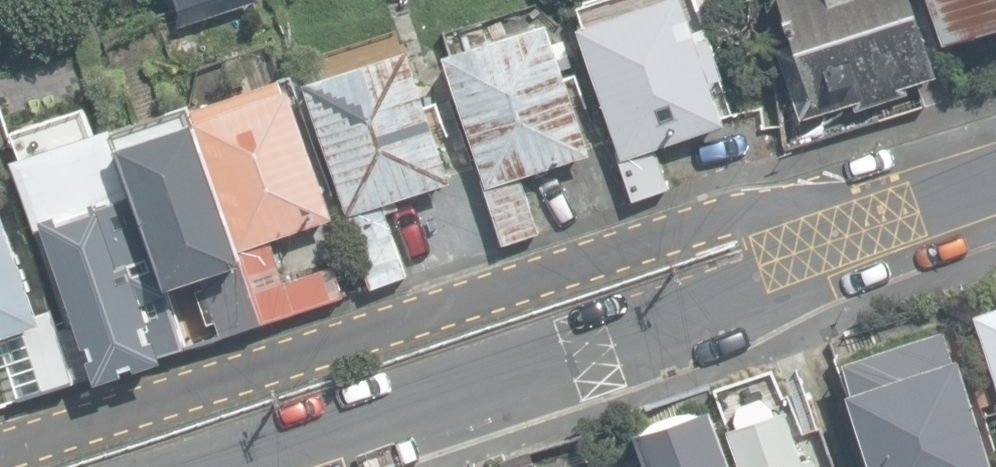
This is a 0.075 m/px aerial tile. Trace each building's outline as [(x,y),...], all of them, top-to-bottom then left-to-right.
[(702,0),(567,0),(615,154),(726,120),(713,77),(725,73),(702,0)] [(912,0),(790,0),(823,115),(936,82),(912,0)] [(949,39),(995,24),(995,0),(936,0),(949,39)] [(580,151),(539,16),(438,47),(479,182),(580,151)] [(444,180),(403,48),(302,80),(344,212),(444,180)] [(326,218),(281,82),(195,110),(240,246),(326,218)] [(185,103),(108,129),(160,289),(238,264),(185,103)] [(160,289),(108,129),(11,160),(64,321),(160,289)] [(5,201),(0,203),(0,329),(43,315),(5,201)] [(985,306),(995,344),(995,303),(985,306)] [(953,325),(844,358),(877,466),(995,466),(953,325)] [(775,372),(719,388),(743,466),(803,466),(775,372)] [(704,399),(641,415),(658,466),(724,466),(704,399)]
